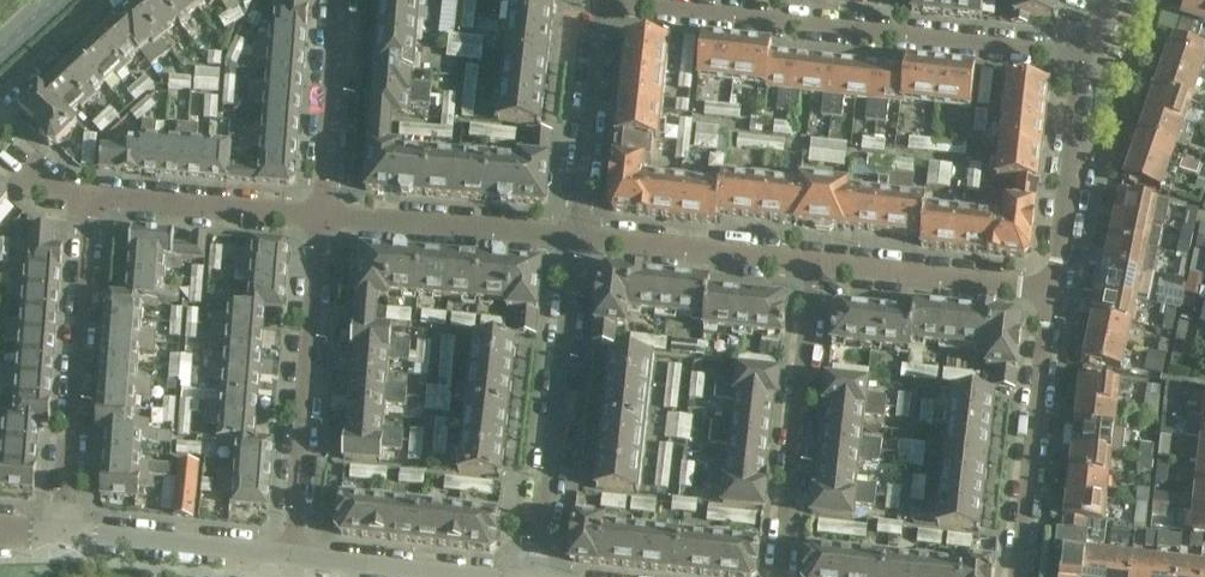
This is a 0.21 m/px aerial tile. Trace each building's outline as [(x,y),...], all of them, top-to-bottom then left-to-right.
[(136,5),(162,40),(170,34),(167,31),(178,24),(160,0),(143,0),(136,5)] [(178,24),(180,27),(182,25),(192,40),(202,33),(194,22),(192,23),(189,20),(191,19),(188,16),(198,8),(192,0),(160,0),(178,24)] [(198,8),(210,1),(212,4),(219,0),(192,0),(198,8)] [(308,0),(285,0),(285,8),(275,7),(273,27),(306,30),(308,0)] [(412,73),(414,73),(420,0),(381,0),(375,70),(412,73)] [(547,57),(553,0),(516,0),(511,43),(506,43),(504,53),(547,57)] [(912,12),(980,20),(982,0),(913,0),(913,3),(912,12)] [(1057,0),(1015,0),(1012,24),(1025,25),(1026,17),(1055,20),(1057,0)] [(1159,27),(1176,33),(1177,33),(1198,41),(1204,22),(1204,20),(1204,0),(1186,0),(1183,11),(1167,5),(1159,27)] [(162,40),(136,5),(114,22),(115,25),(114,25),(140,53),(141,52),(152,67),(171,52),(174,56),(181,51),(174,42),(168,47),(162,40)] [(477,8),(464,6),(463,18),(475,19),(477,8)] [(245,19),(238,7),(229,12),(236,24),(245,19)] [(219,18),(226,30),(236,24),(229,12),(219,18)] [(252,12),(247,23),(258,28),(259,26),(263,19),(264,17),(252,12)] [(462,30),(474,31),(475,19),(463,18),(462,30)] [(114,25),(97,41),(130,78),(131,77),(125,71),(132,65),(129,61),(140,53),(114,25)] [(304,52),(306,30),(273,27),(268,27),(267,39),(253,38),(252,48),(304,52)] [(670,34),(656,32),(655,40),(626,37),(619,104),(662,109),(663,100),(658,99),(663,53),(668,53),(670,34)] [(1164,66),(1199,78),(1204,80),(1204,55),(1201,53),(1202,50),(1204,43),(1203,42),(1198,41),(1177,33),(1176,33),(1175,34),(1172,44),(1164,66)] [(449,34),(448,46),(460,47),(461,36),(449,34)] [(473,37),(461,36),(460,47),(472,48),(473,37)] [(248,43),(237,37),(231,49),(242,54),(248,43)] [(484,50),(485,38),(473,37),(472,48),(484,50)] [(697,38),(684,37),(683,50),(695,51),(697,38)] [(771,44),(702,37),(697,80),(708,82),(754,87),(766,88),(770,54),(769,54),(771,44)] [(97,41),(80,57),(105,84),(114,75),(117,78),(118,78),(124,84),(130,78),(97,41)] [(448,46),(447,58),(459,59),(460,47),(448,46)] [(459,59),(471,60),(472,48),(460,47),(459,59)] [(222,67),(222,54),(209,53),(209,55),(204,48),(200,52),(208,63),(208,66),(222,67)] [(302,75),(304,52),(252,48),(251,59),(266,60),(265,72),(302,75)] [(482,61),(484,50),(472,48),(471,60),(482,61)] [(226,60),(237,65),(242,54),(231,49),(226,60)] [(695,51),(683,50),(681,63),(694,64),(695,51)] [(547,57),(504,53),(503,64),(509,65),(503,111),(498,111),(497,122),(540,126),(547,57)] [(792,57),(770,54),(766,88),(767,88),(766,91),(778,93),(775,113),(786,114),(792,57)] [(80,57),(61,74),(88,104),(96,97),(94,94),(105,84),(80,57)] [(815,60),(792,57),(786,114),(796,115),(799,95),(811,96),(815,60)] [(837,62),(815,60),(811,96),(823,97),(820,118),(830,119),(837,62)] [(975,68),(906,60),(904,70),(900,103),(912,104),(969,111),(975,68)] [(858,64),(837,62),(830,119),(841,120),(843,100),(854,101),(858,64)] [(694,64),(681,63),(680,76),(692,77),(694,64)] [(881,67),(858,64),(854,101),(867,102),(864,123),(875,124),(881,67)] [(480,67),(467,66),(466,78),(479,79),(480,67)] [(1164,66),(1156,88),(1192,100),(1199,78),(1164,66)] [(904,70),(881,67),(875,124),(885,125),(887,105),(900,106),(900,103),(904,70)] [(208,69),(196,68),(195,80),(207,81),(208,69)] [(221,70),(208,69),(207,81),(220,82),(221,70)] [(375,70),(374,91),(430,96),(431,86),(411,85),(412,73),(375,70)] [(995,72),(982,70),(980,84),(993,85),(995,72)] [(999,138),(998,148),(1041,153),(1049,85),(1019,81),(1020,73),(1006,71),(1004,91),(999,138)] [(301,97),(302,75),(265,72),(264,83),(249,82),(249,92),(301,97)] [(61,74),(42,91),(69,117),(79,108),(81,110),(88,104),(61,74)] [(155,85),(145,75),(136,84),(146,94),(155,85)] [(170,76),(169,90),(180,90),(181,77),(170,76)] [(236,77),(225,76),(224,91),(235,91),(236,77)] [(678,89),(691,91),(692,77),(680,76),(678,89)] [(191,91),(192,77),(181,77),(180,90),(191,91)] [(479,79),(466,78),(464,89),(477,91),(479,79)] [(194,91),(206,92),(207,81),(195,80),(194,91)] [(206,92),(219,93),(220,82),(207,81),(206,92)] [(127,92),(137,102),(146,94),(136,84),(127,92)] [(979,95),(992,96),(993,85),(980,84),(979,95)] [(732,85),(730,106),(729,106),(728,118),(740,120),(742,104),(737,103),(739,86),(732,85)] [(1156,88),(1149,110),(1197,127),(1200,118),(1187,114),(1192,100),(1156,88)] [(477,91),(464,89),(463,101),(476,102),(477,91)] [(69,117),(42,91),(40,90),(19,111),(33,124),(30,128),(49,147),(57,146),(77,126),(69,117)] [(223,105),(234,106),(235,91),(224,91),(223,105)] [(374,91),(372,114),(392,116),(410,118),(411,105),(429,107),(430,96),(374,91)] [(299,119),(301,97),(249,92),(248,103),(262,104),(261,116),(299,119)] [(457,95),(444,94),(443,105),(456,106),(457,95)] [(977,106),(990,107),(992,96),(979,95),(977,106)] [(157,106),(149,97),(140,105),(148,114),(157,106)] [(219,97),(205,97),(205,108),(219,109),(219,97)] [(677,100),(676,112),(688,114),(690,102),(677,100)] [(462,112),(475,114),(476,102),(463,101),(462,112)] [(716,117),(717,104),(706,103),(704,116),(716,117)] [(619,104),(616,136),(655,141),(658,141),(662,109),(619,104)] [(717,104),(716,117),(728,118),(729,106),(717,104)] [(131,113),(139,122),(148,114),(140,105),(131,113)] [(456,106),(443,105),(442,117),(455,118),(456,106)] [(120,117),(111,107),(102,115),(111,125),(120,117)] [(204,119),(218,120),(219,109),(205,108),(204,119)] [(765,110),(753,109),(751,120),(764,122),(765,110)] [(989,111),(976,110),(975,121),(988,123),(989,111)] [(1149,110),(1141,132),(1176,144),(1180,134),(1193,139),(1197,127),(1149,110)] [(372,114),(366,185),(366,191),(396,194),(399,150),(400,150),(401,145),(390,144),(392,116),(372,114)] [(93,124),(102,134),(111,125),(102,115),(93,124)] [(297,140),(299,119),(261,116),(260,128),(246,126),(245,137),(297,140)] [(455,118),(442,117),(441,127),(454,128),(455,118)] [(693,121),(681,120),(679,136),(691,137),(693,121)] [(750,132),(762,133),(764,122),(751,120),(750,132)] [(137,173),(159,175),(162,142),(150,141),(152,122),(141,121),(139,140),(137,173)] [(974,133),(987,134),(988,123),(975,121),(974,133)] [(775,122),(773,135),(785,136),(786,123),(775,122)] [(796,137),(798,124),(786,123),(785,136),(796,137)] [(159,175),(181,176),(186,125),(175,124),(174,143),(162,142),(159,175)] [(400,124),(399,137),(413,138),(414,125),(400,124)] [(471,124),(469,138),(481,139),(483,126),(471,124)] [(181,176),(204,178),(207,146),(194,145),(196,125),(186,125),(181,176)] [(414,125),(413,138),(426,139),(427,126),(414,125)] [(709,126),(697,125),(696,137),(707,138),(709,126)] [(427,126),(426,139),(439,140),(441,127),(427,126)] [(483,126),(481,139),(493,140),(494,127),(483,126)] [(720,132),(720,128),(709,126),(707,138),(719,139),(720,132)] [(454,128),(441,127),(439,140),(453,141),(454,128)] [(494,127),(493,140),(504,141),(506,129),(494,127)] [(516,143),(517,130),(506,129),(504,141),(516,143)] [(519,161),(515,204),(541,206),(546,202),(552,134),(532,132),(530,156),(519,155),(519,161)] [(730,133),(720,132),(719,139),(717,155),(726,156),(726,152),(728,152),(730,133)] [(1141,132),(1133,154),(1169,166),(1176,144),(1141,132)] [(98,136),(84,134),(83,145),(97,146),(98,136)] [(738,135),(737,148),(749,149),(750,137),(738,135)] [(655,141),(616,136),(608,207),(613,213),(637,216),(641,179),(643,162),(652,163),(655,141)] [(679,136),(678,144),(677,148),(690,149),(691,137),(679,136)] [(295,162),(297,140),(245,137),(244,147),(259,148),(257,160),(295,162)] [(695,148),(706,150),(707,138),(696,137),(695,148)] [(760,151),(762,138),(750,137),(749,149),(760,151)] [(910,137),(908,150),(920,152),(921,139),(910,137)] [(99,169),(137,173),(139,140),(120,138),(119,149),(101,147),(99,169)] [(716,151),(716,154),(717,155),(719,139),(707,138),(706,150),(716,151)] [(762,138),(760,151),(772,152),(774,139),(762,138)] [(784,153),(785,140),(774,139),(772,152),(784,153)] [(811,139),(810,151),(822,152),(823,141),(811,139)] [(864,139),(862,151),(873,152),(875,140),(864,139)] [(921,139),(920,152),(932,153),(933,140),(921,139)] [(885,153),(886,141),(875,140),(873,152),(885,153)] [(933,140),(932,153),(943,154),(945,141),(933,140)] [(835,142),(823,141),(822,152),(834,154),(835,142)] [(945,141),(943,154),(955,155),(956,142),(945,141)] [(848,144),(848,143),(835,142),(834,154),(846,155),(848,144)] [(966,157),(968,144),(956,142),(955,155),(966,157)] [(848,144),(846,155),(845,166),(854,167),(856,145),(848,144)] [(82,155),(96,157),(97,146),(83,145),(82,155)] [(204,178),(241,182),(242,170),(226,169),(228,147),(207,146),(204,178)] [(676,160),(688,161),(690,149),(677,148),(676,160)] [(998,148),(994,179),(1017,182),(1038,185),(1041,153),(998,148)] [(396,194),(426,196),(429,153),(400,150),(399,150),(396,194)] [(810,151),(809,163),(821,164),(822,152),(810,151)] [(821,164),(833,166),(834,154),(822,152),(821,164)] [(426,196),(455,199),(459,155),(429,153),(426,196)] [(845,167),(845,166),(846,155),(834,154),(833,166),(845,167)] [(1133,154),(1124,181),(1135,185),(1137,181),(1161,189),(1169,166),(1133,154)] [(81,166),(95,167),(96,157),(82,155),(81,166)] [(455,199),(485,201),(489,158),(459,155),(455,199)] [(867,156),(866,169),(878,170),(879,157),(867,156)] [(890,171),(891,158),(879,157),(878,170),(890,171)] [(485,201),(515,204),(519,161),(489,158),(485,201)] [(891,158),(890,171),(902,173),(903,160),(891,158)] [(1183,159),(1180,170),(1198,176),(1204,178),(1204,166),(1183,159)] [(295,162),(257,160),(256,171),(242,170),(241,182),(289,186),(294,181),(295,162)] [(914,174),(915,161),(903,160),(902,173),(914,174)] [(941,164),(930,163),(928,174),(940,176),(941,164)] [(983,165),(970,163),(968,178),(981,179),(983,165)] [(953,166),(941,164),(940,176),(952,177),(953,166)] [(927,186),(939,187),(940,176),(928,174),(927,186)] [(939,187),(950,188),(952,177),(940,176),(939,187)] [(1198,176),(1194,190),(1204,194),(1204,193),(1204,178),(1198,176)] [(716,215),(795,224),(799,186),(720,177),(719,188),(716,215)] [(967,192),(980,194),(981,179),(968,178),(967,192)] [(719,188),(641,179),(637,216),(715,224),(716,215),(719,188)] [(799,186),(795,224),(805,225),(813,226),(816,230),(830,232),(834,228),(843,229),(847,191),(848,187),(799,181),(799,186)] [(1002,219),(998,256),(1024,259),(1030,254),(1037,188),(1038,185),(1017,182),(1014,203),(1004,202),(1002,219)] [(1122,189),(1116,217),(1151,224),(1156,201),(1132,196),(1133,191),(1122,189)] [(847,191),(843,229),(921,237),(924,210),(925,200),(847,191)] [(1200,210),(1188,208),(1183,231),(1195,234),(1200,210)] [(921,237),(920,247),(998,256),(1002,219),(924,210),(921,237)] [(1116,217),(1111,240),(1157,249),(1162,227),(1151,224),(1116,217)] [(31,228),(27,267),(60,270),(62,247),(51,247),(53,230),(31,228)] [(131,230),(129,253),(181,257),(204,259),(206,236),(193,235),(192,247),(173,245),(174,234),(131,230)] [(1180,248),(1191,250),(1195,234),(1183,231),(1180,248)] [(1195,251),(1204,253),(1204,232),(1199,231),(1195,251)] [(0,239),(0,251),(10,252),(10,239),(0,239)] [(252,240),(252,241),(251,252),(236,251),(235,261),(288,265),(289,248),(284,243),(252,240)] [(1152,272),(1157,249),(1111,240),(1106,262),(1152,272)] [(223,247),(211,246),(210,259),(222,260),(223,247)] [(357,301),(355,325),(377,327),(379,298),(390,299),(390,294),(393,251),(362,249),(362,250),(357,301)] [(9,259),(10,252),(0,251),(0,263),(18,265),(19,260),(9,259)] [(393,251),(390,294),(418,296),(421,254),(393,251)] [(1190,275),(1202,277),(1204,264),(1204,254),(1195,252),(1190,275)] [(129,253),(127,274),(166,277),(167,270),(180,272),(181,257),(129,253)] [(421,254),(418,296),(447,298),(451,256),(421,254)] [(451,256),(447,298),(477,301),(481,259),(451,256)] [(209,271),(221,272),(222,260),(210,259),(209,271)] [(481,259),(477,301),(509,303),(512,261),(481,259)] [(1178,259),(1174,279),(1185,281),(1189,261),(1178,259)] [(286,288),(288,265),(235,261),(234,272),(249,273),(248,285),(286,288)] [(512,261),(509,303),(509,309),(519,310),(517,334),(536,336),(542,269),(537,263),(512,261)] [(1100,292),(1135,300),(1146,302),(1152,272),(1106,262),(1106,264),(1096,261),(1090,288),(1100,291),(1100,292)] [(58,292),(60,270),(27,267),(22,266),(21,278),(7,277),(6,287),(58,292)] [(193,267),(192,268),(192,279),(204,280),(205,268),(193,267)] [(629,309),(633,274),(606,271),(601,275),(593,342),(613,344),(615,325),(627,327),(629,309)] [(127,274),(125,297),(158,300),(177,302),(178,290),(164,289),(164,277),(127,274)] [(629,309),(704,318),(709,291),(710,282),(633,274),(629,309)] [(191,292),(203,293),(204,280),(192,279),(192,281),(191,292)] [(1167,306),(1176,308),(1180,308),(1182,308),(1184,298),(1183,298),(1185,285),(1166,281),(1160,304),(1167,306)] [(284,311),(286,288),(248,285),(247,296),(232,295),(232,305),(265,309),(284,311)] [(1187,285),(1184,298),(1194,300),(1197,288),(1187,285)] [(57,312),(58,292),(6,287),(5,296),(20,297),(19,309),(57,312)] [(782,337),(783,331),(786,303),(782,299),(709,291),(704,318),(703,328),(782,337)] [(203,293),(191,292),(190,304),(202,305),(203,293)] [(1130,322),(1135,300),(1100,292),(1095,315),(1130,322)] [(106,300),(105,319),(141,322),(143,309),(157,310),(158,300),(125,297),(111,296),(106,300)] [(1194,311),(1196,300),(1194,300),(1184,298),(1182,308),(1194,311)] [(912,341),(989,351),(993,313),(915,304),(915,313),(912,341)] [(211,326),(263,329),(265,309),(232,305),(227,305),(226,317),(212,316),(211,326)] [(915,313),(861,307),(840,305),(834,310),(830,342),(910,351),(912,341),(915,313)] [(1176,308),(1167,306),(1162,328),(1172,330),(1176,308)] [(184,309),(172,308),(171,323),(183,324),(184,309)] [(388,308),(387,321),(399,322),(400,309),(388,308)] [(55,335),(57,312),(19,309),(18,321),(3,320),(3,330),(55,335)] [(199,310),(188,309),(187,324),(198,325),(199,310)] [(412,323),(413,310),(400,309),(399,322),(412,323)] [(422,311),(421,324),(434,325),(435,312),(422,311)] [(446,327),(447,313),(435,312),(434,325),(446,327)] [(993,313),(989,351),(987,367),(998,368),(996,387),(1015,389),(1023,322),(1018,315),(993,313)] [(452,314),(451,327),(463,328),(465,315),(452,314)] [(476,330),(477,316),(465,315),(463,328),(476,330)] [(1126,345),(1130,322),(1095,315),(1090,337),(1126,345)] [(482,317),(481,330),(493,331),(494,319),(482,317)] [(105,319),(103,340),(154,344),(155,334),(140,333),(141,322),(105,319)] [(505,333),(507,320),(494,319),(493,331),(505,333)] [(1198,335),(1197,339),(1187,337),(1190,325),(1179,322),(1175,342),(1187,344),(1196,346),(1204,348),(1204,336),(1198,335)] [(170,337),(181,338),(183,324),(171,323),(170,337)] [(186,339),(197,339),(198,325),(187,324),(186,339)] [(355,325),(353,349),(410,353),(411,344),(391,342),(392,329),(377,327),(355,325)] [(261,351),(263,329),(211,326),(210,336),(225,338),(224,349),(261,351)] [(53,356),(55,335),(3,330),(2,341),(16,342),(15,353),(53,356)] [(631,334),(630,348),(642,349),(644,336),(631,334)] [(644,336),(642,349),(654,350),(656,337),(644,336)] [(456,338),(442,337),(441,348),(455,349),(456,338)] [(466,404),(509,409),(517,342),(474,337),(467,395),(466,404)] [(667,352),(668,338),(656,337),(654,350),(667,352)] [(1090,337),(1084,366),(1095,368),(1096,363),(1121,369),(1126,345),(1090,337)] [(673,339),(671,353),(684,354),(685,340),(673,339)] [(103,340),(101,362),(138,365),(139,353),(153,355),(154,344),(103,340)] [(432,341),(418,340),(417,353),(431,354),(432,341)] [(685,340),(684,354),(696,355),(697,342),(685,340)] [(1160,340),(1157,351),(1168,353),(1170,343),(1160,340)] [(708,357),(710,343),(697,342),(696,355),(708,357)] [(1182,370),(1187,344),(1175,342),(1170,368),(1182,370)] [(440,359),(455,360),(455,349),(441,348),(440,359)] [(259,374),(261,351),(224,349),(223,361),(208,360),(207,370),(259,374)] [(353,349),(351,371),(388,374),(389,362),(409,364),(410,353),(353,349)] [(1144,372),(1163,376),(1168,353),(1157,351),(1149,349),(1144,372)] [(603,419),(647,424),(648,414),(654,367),(655,356),(612,351),(603,419)] [(53,356),(15,353),(14,366),(0,365),(0,375),(51,379),(53,356)] [(416,365),(430,366),(431,354),(417,353),(416,365)] [(171,355),(170,367),(180,368),(181,356),(171,355)] [(193,356),(181,356),(180,368),(193,369),(193,356)] [(741,356),(740,368),(752,369),(753,357),(741,356)] [(766,359),(753,357),(752,369),(764,371),(766,359)] [(440,370),(454,371),(455,360),(440,359),(440,370)] [(778,360),(766,359),(764,371),(777,372),(778,360)] [(101,362),(99,385),(151,388),(152,378),(137,377),(138,365),(101,362)] [(683,367),(669,365),(668,376),(681,378),(683,367)] [(843,380),(844,368),(832,366),(831,379),(843,380)] [(926,381),(927,367),(915,366),(914,379),(926,381)] [(170,380),(180,380),(180,368),(170,367),(170,380)] [(938,382),(939,369),(927,367),(926,381),(938,382)] [(181,389),(191,390),(193,369),(180,368),(180,380),(180,383),(182,383),(181,389)] [(752,369),(740,368),(738,368),(736,382),(716,379),(715,389),(771,396),(776,397),(779,372),(777,372),(764,371),(752,369)] [(844,368),(843,380),(855,381),(856,369),(844,368)] [(869,370),(856,369),(855,381),(867,383),(869,370)] [(944,369),(942,383),(955,384),(956,371),(944,369)] [(258,396),(259,374),(207,370),(206,381),(221,382),(220,393),(258,396)] [(439,381),(453,382),(454,371),(440,370),(439,381)] [(351,371),(350,393),(406,398),(407,388),(387,386),(388,374),(351,371)] [(956,371),(955,384),(967,386),(968,372),(956,371)] [(979,387),(981,373),(968,372),(967,386),(979,387)] [(1082,373),(1079,402),(1116,406),(1119,382),(1093,379),(1094,374),(1082,373)] [(706,375),(692,374),(691,386),(705,388),(706,375)] [(51,379),(0,375),(0,385),(12,387),(11,398),(49,401),(51,379)] [(681,378),(668,376),(667,387),(680,388),(681,378)] [(826,378),(824,402),(829,403),(884,409),(886,398),(866,396),(867,383),(855,381),(843,380),(831,379),(826,378)] [(99,385),(98,407),(134,409),(135,397),(150,398),(151,388),(99,385)] [(425,398),(425,400),(438,401),(440,387),(426,386),(425,398)] [(689,399),(703,400),(705,388),(691,386),(689,399)] [(923,401),(921,401),(920,414),(934,415),(937,388),(924,386),(923,401)] [(453,388),(440,387),(438,401),(451,402),(453,388)] [(680,388),(667,387),(665,398),(679,399),(680,388)] [(768,418),(771,396),(715,389),(713,400),(734,402),(732,414),(768,418)] [(952,390),(951,401),(950,413),(992,418),(995,395),(952,390)] [(256,420),(258,396),(220,393),(220,404),(192,402),(193,401),(181,400),(180,412),(192,413),(204,414),(204,415),(256,420)] [(350,393),(348,415),(384,419),(385,406),(406,408),(406,398),(350,393)] [(913,395),(899,394),(898,406),(911,408),(913,395)] [(1161,396),(1146,394),(1144,409),(1160,410),(1161,396)] [(1180,398),(1165,396),(1164,410),(1179,412),(1180,398)] [(11,398),(11,410),(0,409),(0,420),(38,424),(47,424),(49,401),(11,398)] [(177,399),(164,398),(164,411),(176,412),(177,399)] [(664,409),(678,410),(679,399),(665,398),(664,409)] [(425,400),(424,411),(431,412),(438,412),(438,401),(425,400)] [(451,413),(451,402),(438,401),(438,412),(451,413)] [(1079,402),(1076,425),(1125,430),(1128,407),(1126,407),(1116,406),(1079,402)] [(829,403),(826,424),(862,428),(863,417),(883,419),(884,409),(829,403)] [(501,477),(509,409),(466,404),(465,416),(458,472),(501,477)] [(896,418),(910,420),(911,408),(898,406),(896,418)] [(98,407),(96,430),(106,430),(147,431),(148,422),(133,421),(134,409),(98,407)] [(1143,422),(1158,423),(1160,410),(1144,409),(1143,422)] [(1175,413),(1179,413),(1179,412),(1164,410),(1163,412),(1161,434),(1173,435),(1175,413)] [(163,423),(175,424),(176,412),(164,411),(163,423)] [(192,413),(180,412),(179,424),(191,425),(192,413)] [(950,413),(947,434),(990,439),(992,418),(950,413)] [(668,414),(666,426),(679,428),(681,416),(668,414)] [(766,440),(768,418),(732,414),(731,425),(711,423),(710,433),(766,440)] [(919,426),(933,428),(934,415),(920,414),(919,426)] [(254,441),(254,440),(256,420),(204,415),(203,425),(218,426),(217,438),(222,438),(254,441)] [(348,415),(346,439),(402,444),(403,433),(383,431),(384,419),(348,415)] [(1184,439),(1202,441),(1204,441),(1204,417),(1187,415),(1184,439)] [(692,430),(694,417),(681,416),(679,428),(692,430)] [(603,419),(595,487),(639,492),(647,424),(603,419)] [(38,424),(0,420),(0,430),(0,433),(0,442),(36,445),(38,424)] [(450,421),(436,420),(435,432),(449,433),(450,421)] [(191,425),(179,424),(178,436),(190,437),(191,425)] [(826,424),(824,445),(879,452),(881,442),(861,440),(862,428),(826,424)] [(1076,425),(1074,448),(1111,452),(1123,453),(1125,430),(1076,425)] [(666,426),(665,439),(678,440),(679,428),(666,426)] [(690,442),(692,430),(679,428),(678,440),(690,442)] [(424,430),(411,429),(410,442),(423,443),(424,430)] [(106,430),(104,451),(141,453),(142,442),(156,443),(157,432),(147,431),(106,430)] [(434,444),(448,445),(449,433),(435,432),(434,444)] [(763,462),(766,440),(710,433),(708,444),(729,446),(727,458),(763,462)] [(944,458),(987,463),(990,439),(947,434),(944,458)] [(1179,448),(1171,447),(1173,435),(1161,434),(1159,456),(1178,459),(1179,448)] [(274,442),(254,440),(254,441),(222,438),(220,448),(235,450),(234,461),(272,464),(274,442)] [(346,439),(344,460),(381,463),(382,451),(401,453),(402,444),(346,439)] [(900,441),(899,452),(912,454),(913,442),(900,441)] [(1190,460),(1204,462),(1204,441),(1202,441),(1200,452),(1191,451),(1190,460)] [(36,445),(0,442),(0,464),(34,467),(36,445)] [(926,443),(913,442),(912,454),(925,455),(926,443)] [(178,443),(177,454),(189,455),(190,444),(178,443)] [(1156,445),(1140,443),(1139,455),(1154,456),(1156,445)] [(202,456),(202,444),(190,444),(189,455),(202,456)] [(433,456),(447,457),(448,445),(434,444),(433,456)] [(674,446),(660,444),(659,455),(672,457),(674,446)] [(824,445),(821,468),(857,472),(858,460),(878,463),(879,452),(824,445)] [(423,447),(410,446),(409,454),(422,455),(423,447)] [(1074,448),(1071,471),(1108,475),(1111,452),(1074,448)] [(104,451),(102,473),(172,477),(173,465),(140,463),(141,453),(104,451)] [(899,452),(898,466),(911,467),(912,454),(899,452)] [(408,462),(422,463),(422,455),(409,454),(408,462)] [(911,467),(924,468),(925,455),(912,454),(911,467)] [(672,457),(659,455),(658,466),(671,468),(672,457)] [(1137,473),(1152,475),(1154,456),(1139,455),(1137,473)] [(1168,484),(1170,460),(1178,461),(1178,459),(1159,456),(1156,483),(1168,484)] [(760,484),(763,462),(727,458),(726,470),(705,468),(704,478),(760,484)] [(987,463),(944,458),(943,469),(942,481),(985,486),(987,463)] [(1190,460),(1190,463),(1199,463),(1197,485),(1204,486),(1204,462),(1190,460)] [(270,486),(272,464),(234,461),(233,473),(219,472),(218,482),(270,486)] [(174,511),(173,517),(192,519),(197,464),(178,462),(177,479),(176,490),(175,500),(174,511)] [(696,464),(682,463),(681,475),(694,476),(696,464)] [(34,467),(0,464),(0,487),(32,490),(34,467)] [(351,466),(350,479),(362,480),(363,467),(351,466)] [(671,468),(658,466),(657,477),(670,479),(671,468)] [(363,467),(362,480),(374,481),(375,468),(363,467)] [(387,482),(388,469),(375,468),(374,481),(387,482)] [(821,468),(818,490),(874,497),(875,487),(855,484),(857,472),(821,468)] [(400,470),(399,484),(412,485),(413,471),(400,470)] [(424,486),(425,472),(413,471),(412,485),(424,486)] [(1071,471),(1069,494),(1105,498),(1108,475),(1071,471)] [(102,473),(100,495),(137,498),(139,486),(153,487),(154,477),(164,478),(163,489),(176,490),(177,479),(172,478),(172,477),(102,473)] [(679,487),(681,487),(693,489),(694,476),(681,475),(679,487)] [(446,477),(444,491),(456,492),(458,478),(446,477)] [(655,488),(669,489),(670,479),(657,477),(655,488)] [(927,478),(914,477),(912,489),(925,491),(927,478)] [(469,493),(470,480),(458,478),(456,492),(469,493)] [(766,484),(760,484),(704,478),(703,488),(723,490),(722,504),(763,509),(766,484)] [(203,480),(202,493),(213,494),(213,481),(203,480)] [(470,480),(469,493),(481,495),(482,481),(470,480)] [(493,496),(494,482),(482,481),(481,495),(493,496)] [(942,481),(940,503),(982,508),(985,486),(942,481)] [(268,509),(270,486),(218,482),(217,492),(231,494),(230,505),(268,509)] [(1197,485),(1194,508),(1204,509),(1204,486),(1197,485)] [(902,487),(889,486),(887,498),(901,499),(902,487)] [(681,487),(680,498),(685,499),(692,500),(693,489),(681,487)] [(1151,489),(1138,488),(1136,501),(1149,503),(1151,489)] [(163,489),(162,499),(175,500),(176,490),(163,489)] [(911,502),(924,503),(925,491),(912,489),(911,502)] [(874,497),(818,490),(814,490),(811,514),(852,519),(853,505),(873,507),(874,497)] [(1170,495),(1155,493),(1153,503),(1169,505),(1170,495)] [(1069,494),(1065,529),(1066,529),(1083,531),(1085,520),(1094,521),(1103,522),(1105,498),(1069,494)] [(603,495),(601,509),(614,510),(615,496),(603,495)] [(626,511),(628,498),(615,496),(614,510),(626,511)] [(420,506),(341,497),(337,531),(342,536),(416,544),(420,506)] [(632,498),(631,512),(643,513),(645,499),(632,498)] [(673,498),(672,511),(684,512),(685,499),(680,498),(673,498)] [(886,510),(900,512),(901,499),(887,498),(886,510)] [(162,499),(161,510),(174,511),(175,500),(162,499)] [(656,515),(657,501),(645,499),(643,513),(656,515)] [(698,500),(692,500),(685,499),(684,512),(696,514),(698,500)] [(1148,504),(1149,504),(1149,503),(1136,501),(1136,503),(1138,503),(1137,516),(1147,517),(1148,504)] [(937,526),(980,531),(982,508),(940,503),(938,515),(937,526)] [(1152,516),(1168,518),(1169,505),(1153,503),(1152,516)] [(496,547),(499,515),(420,506),(416,544),(491,552),(496,547)] [(708,508),(707,522),(719,523),(720,510),(708,508)] [(1194,508),(1191,532),(1200,533),(1204,534),(1204,509),(1194,508)] [(720,510),(719,523),(731,524),(733,511),(720,510)] [(733,511),(731,524),(743,525),(745,512),(733,511)] [(756,527),(757,513),(745,512),(743,525),(756,527)] [(599,564),(599,563),(604,526),(605,520),(573,515),(568,556),(573,561),(599,564)] [(819,520),(817,534),(830,535),(831,522),(819,520)] [(879,520),(877,534),(889,535),(891,522),(879,520)] [(1056,549),(1062,550),(1059,576),(1083,576),(1086,551),(1087,542),(1089,530),(1093,530),(1094,521),(1085,520),(1083,531),(1066,529),(1065,529),(1064,535),(1058,535),(1056,549)] [(1089,530),(1087,542),(1105,544),(1108,523),(1103,522),(1094,521),(1093,530),(1089,530)] [(831,522),(830,535),(842,537),(843,523),(831,522)] [(902,537),(904,523),(891,522),(889,535),(902,537)] [(843,523),(842,537),(854,538),(856,524),(843,523)] [(866,539),(867,526),(856,524),(854,538),(866,539)] [(683,535),(604,526),(599,563),(615,565),(678,573),(683,535)] [(1111,545),(1129,547),(1131,530),(1113,528),(1111,545)] [(918,530),(917,544),(929,545),(931,531),(918,530)] [(942,546),(943,533),(931,531),(929,545),(942,546)] [(1147,532),(1146,547),(1157,548),(1158,533),(1147,532)] [(1203,545),(1199,544),(1200,533),(1191,532),(1189,546),(1202,548),(1203,545)] [(948,533),(947,547),(959,548),(961,535),(948,533)] [(1158,533),(1157,548),(1180,550),(1182,536),(1158,533)] [(683,535),(678,573),(715,576),(756,576),(759,544),(683,535)] [(971,550),(973,536),(961,535),(959,548),(971,550)] [(806,556),(804,576),(883,576),(885,558),(807,549),(806,556)] [(1083,576),(1107,576),(1109,554),(1086,551),(1083,576)] [(1107,576),(1130,576),(1132,556),(1109,554),(1107,576)] [(1130,576),(1153,576),(1155,559),(1132,556),(1130,576)] [(964,566),(885,558),(883,576),(963,576),(964,566)] [(1153,576),(1177,576),(1178,561),(1155,559),(1153,576)] [(995,563),(965,560),(964,566),(963,576),(993,576),(995,563)] [(1177,576),(1200,576),(1202,564),(1178,561),(1177,576)]
